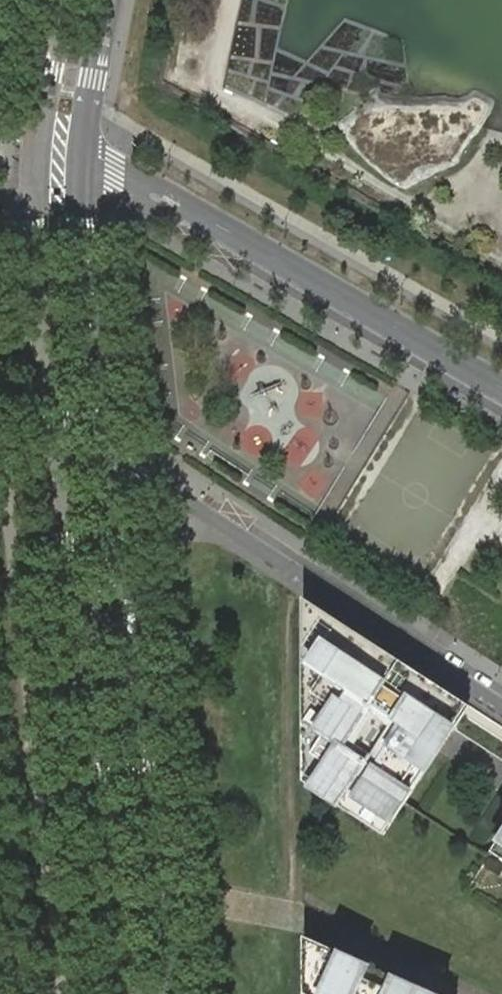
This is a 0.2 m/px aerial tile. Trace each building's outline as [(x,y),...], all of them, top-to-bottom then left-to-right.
[(303,598),(304,784),(385,833),(406,800),(468,705),(303,598)] [(492,852),(501,859),(501,837),(492,852)] [(304,937),(305,993),(432,993),(304,937)]
